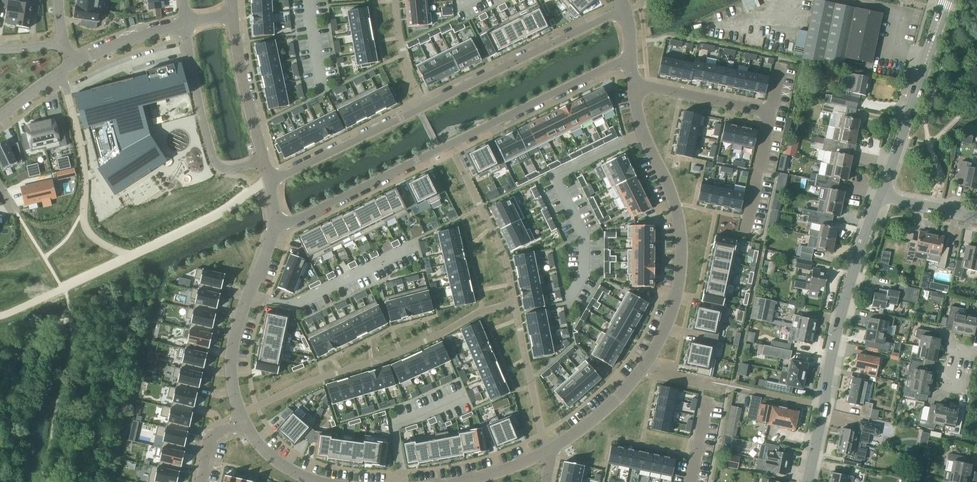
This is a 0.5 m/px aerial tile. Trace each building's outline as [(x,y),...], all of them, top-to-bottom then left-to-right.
[(2,7),(8,8),(5,23),(8,23),(7,25),(14,26),(15,25),(17,25),(17,26),(21,2),(9,1),(9,0),(3,0),(2,7)] [(17,26),(29,28),(32,12),(38,13),(40,1),(36,0),(33,0),(33,4),(21,2),(17,26)] [(76,6),(101,10),(101,11),(104,11),(105,0),(77,0),(76,6)] [(145,4),(148,4),(149,10),(161,8),(160,2),(169,1),(169,0),(145,0),(145,4)] [(569,6),(577,15),(594,0),(576,0),(569,6)] [(804,50),(802,59),(843,68),(845,58),(872,63),(882,14),(872,12),(872,10),(867,9),(867,11),(814,0),(807,32),(798,30),(794,48),(804,50)] [(271,2),(251,4),(252,14),(272,13),(271,2)] [(427,3),(405,6),(406,16),(428,14),(427,3)] [(76,6),(74,19),(81,20),(85,20),(84,26),(96,28),(97,22),(99,23),(101,11),(101,10),(76,6)] [(363,9),(347,12),(349,23),(369,19),(367,8),(363,9)] [(539,8),(529,13),(539,33),(549,28),(539,8)] [(272,13),(252,14),(253,25),(273,24),(272,13)] [(428,14),(406,16),(407,27),(416,27),(417,28),(424,27),(425,26),(427,25),(432,25),(431,16),(431,13),(428,14)] [(529,13),(519,18),(529,38),(539,33),(529,13)] [(519,18),(510,22),(520,43),(530,39),(529,38),(519,18)] [(369,19),(349,23),(351,34),(371,30),(369,19)] [(510,22),(500,27),(510,48),(520,43),(510,22)] [(273,24),(253,25),(253,37),(274,35),(273,24)] [(500,27),(490,32),(500,52),(510,48),(500,27)] [(371,30),(351,34),(353,44),(373,41),(371,30)] [(490,31),(480,36),(480,37),(490,57),(490,58),(500,53),(500,52),(490,32),(490,31)] [(470,39),(459,44),(470,66),(481,60),(477,52),(470,39)] [(275,41),(255,45),(257,57),(277,52),(275,41)] [(373,41),(353,44),(355,55),(375,51),(373,41)] [(459,44),(449,50),(459,71),(470,66),(459,44)] [(449,50),(438,55),(448,76),(459,71),(449,50)] [(375,51),(355,55),(357,66),(361,65),(361,67),(362,68),(370,66),(369,64),(377,62),(375,51)] [(277,52),(257,57),(260,67),(279,63),(277,52)] [(438,55),(427,60),(438,82),(448,76),(438,55)] [(661,57),(658,75),(669,77),(673,59),(661,57)] [(673,59),(669,77),(679,79),(683,62),(673,59)] [(427,60),(416,66),(418,70),(417,71),(420,77),(422,78),(426,87),(438,82),(427,60)] [(694,64),(691,79),(701,81),(705,64),(694,61),(693,64),(694,64)] [(683,62),(679,79),(691,82),(691,79),(694,64),(693,64),(683,62)] [(95,89),(76,94),(76,95),(77,99),(81,113),(82,116),(85,128),(85,129),(88,128),(88,129),(91,139),(99,168),(99,169),(106,179),(115,193),(115,194),(116,195),(117,194),(138,180),(165,163),(165,162),(154,145),(148,136),(141,124),(139,115),(138,103),(138,101),(139,101),(153,99),(166,98),(174,97),(175,97),(175,98),(176,98),(188,94),(180,64),(179,63),(178,64),(151,71),(146,72),(146,75),(134,78),(95,89)] [(279,63),(260,67),(262,78),(281,74),(279,63)] [(705,64),(701,81),(712,84),(715,66),(705,64)] [(715,66),(712,84),(722,86),(726,68),(715,66)] [(726,68),(722,86),(733,88),(736,70),(726,68)] [(736,70),(733,88),(743,90),(747,73),(736,70)] [(747,73),(743,90),(754,92),(758,75),(747,73)] [(281,74),(262,78),(264,88),(284,84),(281,74)] [(846,108),(846,107),(856,109),(859,95),(865,96),(869,78),(855,75),(855,76),(849,74),(846,88),(852,89),(851,97),(832,93),(832,96),(826,95),(824,103),(830,104),(846,108)] [(758,75),(754,92),(765,95),(769,77),(758,75)] [(284,84),(264,88),(266,99),(286,95),(284,84)] [(377,91),(385,109),(396,104),(392,97),(395,96),(391,89),(389,90),(387,86),(377,91)] [(375,87),(365,92),(376,114),(385,109),(377,91),(375,87)] [(603,89),(592,94),(602,116),(603,115),(613,110),(611,106),(612,104),(609,98),(607,98),(603,89)] [(365,92),(355,96),(366,119),(376,114),(365,92)] [(592,94),(581,99),(591,121),(592,123),(604,118),(603,115),(602,116),(592,94)] [(286,95),(266,99),(269,110),(270,110),(272,109),(277,108),(288,106),(286,95)] [(355,96),(346,101),(356,124),(366,119),(355,96)] [(571,104),(570,105),(581,126),(591,121),(581,99),(571,104)] [(346,101),(335,106),(343,122),(346,129),(356,124),(346,101)] [(833,112),(838,113),(844,114),(845,114),(846,108),(830,104),(830,105),(823,103),(823,104),(824,104),(822,112),(833,114),(833,112)] [(570,104),(559,110),(570,131),(569,132),(571,134),(582,128),(581,126),(570,105),(571,104),(570,104)] [(559,110),(548,115),(559,137),(569,132),(570,131),(559,110)] [(681,123),(699,126),(701,115),(684,111),(681,123)] [(335,112),(324,117),(333,135),(343,130),(339,121),(335,112)] [(835,129),(856,133),(857,133),(857,132),(856,132),(857,128),(858,129),(860,121),(844,117),(844,114),(838,113),(835,129)] [(548,115),(538,120),(548,142),(559,137),(548,115)] [(324,117),(315,122),(324,140),(333,135),(324,117)] [(54,120),(40,123),(45,146),(65,141),(63,129),(56,130),(54,120)] [(538,120),(527,126),(538,147),(548,142),(538,120)] [(315,122),(305,126),(314,144),(324,140),(315,122)] [(28,137),(22,138),(25,151),(45,146),(40,123),(26,127),(28,137)] [(681,123),(679,133),(697,137),(699,126),(681,123)] [(723,131),(721,142),(732,144),(736,126),(726,124),(724,124),(723,131)] [(305,126),(295,131),(304,149),(314,144),(305,126)] [(517,131),(516,131),(527,153),(538,147),(527,126),(517,131)] [(736,126),(732,144),(742,146),(746,129),(736,126)] [(746,129),(742,146),(754,149),(755,144),(757,131),(746,129)] [(824,140),(823,145),(846,149),(847,143),(855,145),(856,137),(855,137),(856,133),(835,129),(832,140),(824,138),(824,140)] [(516,130),(505,136),(505,137),(505,136),(516,158),(527,153),(516,131),(517,131),(516,130)] [(295,131),(284,137),(293,155),(294,154),(304,149),(295,131)] [(697,137),(679,133),(677,144),(694,148),(697,137)] [(277,144),(275,146),(279,153),(281,152),(284,159),(293,155),(284,137),(275,141),(277,144)] [(505,137),(494,142),(499,153),(505,164),(516,158),(505,137)] [(606,137),(600,139),(603,145),(609,142),(606,137)] [(600,139),(595,142),(598,148),(603,145),(600,139)] [(793,157),(797,141),(789,139),(785,155),(793,157)] [(0,145),(0,166),(2,165),(4,169),(16,163),(18,165),(22,163),(18,143),(9,147),(7,142),(0,145)] [(827,164),(849,169),(850,168),(849,168),(850,164),(850,165),(852,157),(845,155),(846,149),(823,145),(815,143),(813,149),(831,152),(829,164),(827,164)] [(488,144),(477,149),(488,171),(490,176),(501,170),(507,167),(505,164),(499,153),(494,155),(493,154),(488,144)] [(692,159),(694,148),(677,144),(674,155),(692,159)] [(584,147),(579,150),(582,155),(587,153),(584,147)] [(477,149),(467,155),(472,166),(467,169),(472,179),(477,176),(488,171),(477,149)] [(607,163),(600,166),(606,177),(630,165),(629,165),(624,154),(615,159),(613,158),(607,161),(607,163)] [(563,158),(557,161),(560,166),(565,163),(563,158)] [(976,190),(976,187),(976,170),(971,169),(972,164),(961,162),(958,178),(964,180),(962,187),(976,190)] [(817,174),(815,181),(838,185),(839,179),(847,181),(849,173),(848,173),(849,169),(827,164),(824,176),(817,174)] [(630,165),(606,177),(611,188),(614,187),(613,187),(635,176),(630,165)] [(541,168),(536,171),(538,177),(544,174),(541,168)] [(74,169),(71,170),(56,173),(57,176),(58,180),(76,176),(74,169)] [(428,174),(417,179),(428,201),(427,201),(429,205),(430,205),(441,200),(438,195),(444,193),(439,182),(433,185),(428,174)] [(635,176),(613,187),(614,187),(619,198),(640,187),(635,177),(636,177),(635,176)] [(417,179),(406,184),(412,196),(407,198),(412,209),(417,206),(427,201),(428,201),(417,179)] [(51,181),(21,188),(25,205),(55,198),(51,181)] [(825,201),(825,202),(841,205),(842,205),(841,204),(842,200),(843,201),(844,193),(837,191),(838,185),(815,181),(814,186),(824,188),(821,201),(825,201)] [(708,204),(712,186),(701,184),(697,202),(708,204)] [(723,189),(712,186),(708,204),(719,206),(723,189)] [(640,187),(619,198),(624,209),(626,208),(626,207),(646,198),(640,187)] [(733,191),(723,189),(719,206),(729,209),(733,191)] [(396,190),(384,195),(395,218),(396,220),(408,214),(406,211),(412,209),(407,198),(401,201),(396,190)] [(744,193),(733,191),(729,209),(741,211),(744,193)] [(772,209),(779,210),(782,195),(775,194),(772,209)] [(384,195),(374,200),(385,223),(395,218),(384,195)] [(501,203),(490,208),(495,220),(519,208),(514,197),(513,197),(501,203)] [(646,198),(626,207),(626,208),(632,219),(647,211),(651,209),(646,198)] [(374,200),(363,206),(375,231),(386,225),(385,223),(374,200)] [(821,213),(839,217),(841,209),(840,209),(841,205),(825,202),(825,201),(821,201),(820,200),(817,212),(821,213)] [(363,206),(352,211),(364,236),(375,231),(363,206)] [(519,208),(495,220),(500,230),(520,221),(524,219),(523,216),(519,208)] [(598,208),(593,210),(595,216),(601,213),(598,208)] [(803,209),(802,215),(820,219),(821,213),(817,212),(803,209)] [(352,211),(341,216),(354,242),(364,236),(352,211)] [(456,212),(448,215),(451,221),(458,217),(456,212)] [(820,219),(802,215),(799,215),(798,221),(807,222),(818,225),(820,219)] [(341,216),(330,222),(342,244),(341,245),(342,247),(343,247),(354,242),(341,216)] [(520,221),(500,230),(506,241),(525,231),(520,221)] [(330,222),(320,227),(331,249),(341,245),(342,244),(330,222)] [(808,235),(818,237),(833,241),(834,241),(834,240),(834,236),(835,237),(835,236),(837,235),(838,231),(837,229),(820,225),(819,231),(810,229),(808,235)] [(627,226),(627,239),(632,239),(654,239),(654,226),(627,226)] [(320,227),(309,232),(321,257),(332,251),(331,249),(320,227)] [(457,228),(438,233),(440,244),(460,239),(457,228)] [(525,231),(506,241),(511,252),(535,240),(529,229),(525,231)] [(309,232),(298,238),(308,258),(310,262),(321,257),(309,232)] [(914,258),(926,260),(932,233),(925,232),(925,233),(919,232),(916,245),(909,243),(905,261),(913,263),(914,258)] [(932,233),(926,260),(938,263),(937,268),(944,270),(948,252),(941,250),(944,237),(938,236),(938,234),(932,233)] [(714,237),(712,249),(733,253),(736,241),(735,241),(715,237),(714,237)] [(833,241),(818,237),(815,250),(832,253),(833,245),(833,241)] [(460,239),(440,244),(443,254),(462,250),(460,239)] [(632,239),(632,250),(632,251),(654,251),(654,239),(632,239)] [(794,251),(812,255),(813,249),(795,245),(794,251)] [(967,246),(963,262),(956,260),(953,276),(961,278),(963,269),(976,272),(976,248),(967,246)] [(712,249),(710,259),(731,263),(733,253),(712,249)] [(462,250),(443,254),(445,265),(465,260),(462,250)] [(627,250),(627,263),(654,263),(654,262),(654,251),(632,251),(632,250),(627,250)] [(514,256),(513,257),(515,268),(535,264),(533,253),(514,256)] [(290,256),(284,272),(299,277),(305,262),(306,262),(306,261),(290,255),(290,256)] [(708,269),(708,270),(729,274),(731,263),(710,259),(708,269)] [(795,267),(810,270),(812,262),(797,259),(795,267)] [(465,260),(445,265),(448,275),(467,271),(465,260)] [(654,263),(627,263),(627,275),(632,275),(654,275),(654,267),(654,262),(654,263)] [(535,264),(515,268),(518,278),(537,274),(535,264)] [(197,269),(194,279),(200,280),(199,285),(198,290),(202,291),(219,295),(220,290),(221,289),(223,284),(224,284),(226,277),(224,277),(225,275),(224,275),(210,272),(203,270),(202,270),(197,269)] [(820,286),(825,287),(827,275),(819,273),(820,270),(818,270),(818,269),(817,270),(815,269),(813,269),(811,276),(808,275),(806,276),(805,281),(795,279),(793,287),(819,292),(820,286)] [(708,270),(706,280),(727,285),(729,274),(708,270)] [(467,271),(448,275),(450,286),(469,281),(467,271)] [(278,288),(277,288),(293,294),(299,278),(299,277),(284,272),(278,288)] [(537,274),(518,278),(520,289),(539,285),(537,274)] [(632,275),(632,287),(639,287),(653,287),(654,275),(632,275)] [(703,290),(703,291),(725,295),(727,285),(706,280),(705,281),(706,281),(704,290),(703,290)] [(469,281),(450,286),(452,296),(472,292),(469,281)] [(934,283),(933,290),(947,292),(948,286),(934,283)] [(539,285),(520,289),(522,299),(542,295),(539,285)] [(427,287),(416,290),(422,314),(433,311),(427,287)] [(191,291),(190,299),(195,300),(194,308),(193,309),(195,310),(215,314),(215,310),(216,308),(216,309),(217,309),(220,295),(219,295),(202,291),(198,290),(197,290),(192,288),(191,291)] [(871,306),(885,309),(893,311),(894,305),(896,305),(899,293),(887,290),(887,291),(880,289),(879,295),(874,294),(871,306)] [(416,290),(405,292),(411,317),(422,314),(416,290)] [(703,291),(701,302),(702,302),(710,304),(722,306),(725,295),(703,291)] [(405,292),(395,295),(401,319),(411,317),(405,292)] [(472,292),(452,296),(455,307),(466,305),(474,303),(472,292)] [(627,292),(621,302),(642,314),(648,304),(628,292),(627,292)] [(930,299),(943,302),(944,296),(932,293),(930,299)] [(595,294),(592,299),(597,302),(600,297),(595,294)] [(395,295),(384,298),(390,322),(401,319),(395,295)] [(542,295),(522,299),(524,311),(544,307),(542,295)] [(751,319),(771,323),(772,317),(777,318),(778,313),(773,312),(775,302),(755,298),(751,319)] [(592,299),(589,304),(594,307),(597,302),(592,299)] [(376,301),(365,306),(376,329),(387,324),(376,301)] [(621,302),(615,313),(636,325),(642,314),(621,302)] [(697,307),(694,319),(718,323),(722,306),(710,304),(709,309),(697,307)] [(365,306),(356,311),(367,334),(376,329),(365,306)] [(951,332),(962,334),(966,315),(959,314),(958,308),(950,306),(946,328),(952,329),(951,332)] [(188,308),(185,319),(191,320),(189,329),(192,330),(210,334),(211,333),(212,328),(212,329),(213,329),(214,323),(215,323),(217,317),(215,316),(216,315),(215,314),(215,315),(215,314),(195,310),(193,309),(188,308)] [(266,313),(264,324),(286,329),(289,317),(290,311),(282,309),(281,316),(266,313)] [(356,311),(346,316),(357,338),(367,334),(356,311)] [(545,311),(525,314),(527,326),(547,322),(545,311)] [(962,334),(973,336),(974,333),(976,334),(976,312),(973,317),(966,315),(962,334)] [(610,322),(609,324),(611,325),(630,335),(636,325),(615,313),(612,318),(610,322)] [(869,319),(866,330),(885,334),(887,327),(893,326),(894,318),(873,314),(872,319),(869,319)] [(346,316),(336,321),(347,343),(357,338),(346,316)] [(794,316),(791,328),(814,333),(814,332),(815,331),(816,327),(815,325),(816,320),(794,316)] [(694,319),(692,330),(704,333),(703,339),(714,341),(718,323),(694,319)] [(336,321),(327,325),(338,348),(347,343),(336,321)] [(468,327),(461,330),(465,341),(483,333),(479,322),(468,327)] [(547,322),(527,326),(529,336),(549,332),(547,322)] [(264,324),(262,335),(284,340),(286,329),(264,324)] [(327,325),(317,330),(328,353),(338,348),(327,325)] [(605,334),(605,335),(624,346),(630,335),(611,325),(605,334)] [(184,328),(182,338),(188,340),(185,349),(206,354),(207,354),(208,348),(209,349),(212,335),(212,334),(212,335),(211,335),(210,334),(192,330),(189,329),(188,329),(184,328)] [(814,333),(791,328),(788,343),(794,344),(794,341),(811,345),(812,340),(814,339),(814,335),(813,333),(814,333)] [(920,340),(918,347),(938,351),(940,340),(936,339),(938,333),(917,329),(915,337),(920,340)] [(317,330),(307,335),(316,354),(318,358),(328,353),(317,330)] [(885,334),(866,330),(864,341),(867,341),(866,347),(887,352),(889,343),(884,341),(885,334)] [(549,332),(529,336),(531,347),(551,343),(549,332)] [(598,338),(595,343),(597,345),(597,344),(618,356),(623,347),(624,346),(605,335),(605,334),(601,332),(598,338)] [(483,333),(465,341),(469,351),(488,343),(483,333)] [(261,335),(259,347),(282,352),(284,352),(287,340),(284,340),(262,335),(261,335)] [(690,342),(687,354),(711,359),(714,341),(703,339),(702,345),(690,342)] [(764,345),(764,346),(785,350),(787,344),(763,339),(762,345),(764,345)] [(441,343),(431,347),(439,366),(450,361),(441,343)] [(488,343),(469,351),(473,360),(492,353),(488,343)] [(551,343),(531,347),(534,358),(551,354),(553,354),(551,343)] [(597,345),(591,355),(612,367),(618,356),(597,344),(597,345)] [(785,350),(764,346),(762,355),(787,360),(787,358),(790,359),(792,351),(785,350)] [(259,347),(257,357),(280,362),(282,352),(259,347)] [(421,352),(430,370),(439,366),(431,347),(421,352)] [(911,354),(910,363),(931,367),(932,361),(935,362),(938,351),(918,347),(917,354),(911,354)] [(179,348),(177,358),(183,359),(180,369),(202,374),(203,368),(204,368),(204,367),(207,354),(206,354),(185,349),(179,348)] [(421,352),(411,356),(420,375),(430,370),(421,352)] [(492,353),(473,360),(478,370),(496,363),(492,353)] [(687,354),(685,365),(697,368),(696,374),(707,376),(711,359),(687,354)] [(866,375),(875,377),(878,363),(872,362),(873,358),(858,354),(855,367),(868,370),(866,375)] [(411,356),(401,361),(410,379),(420,375),(411,356)] [(257,357),(254,370),(255,370),(277,374),(278,375),(280,362),(257,357)] [(401,361),(391,366),(400,384),(410,379),(401,361)] [(580,364),(576,368),(578,370),(592,386),(601,379),(585,361),(580,364)] [(783,367),(782,372),(804,377),(806,372),(807,371),(808,367),(807,366),(807,364),(789,361),(788,368),(783,367)] [(496,363),(478,370),(482,380),(500,372),(496,363)] [(913,373),(912,381),(931,384),(933,374),(930,373),(931,367),(910,363),(908,371),(913,373)] [(389,366),(378,369),(384,388),(395,385),(389,366)] [(174,367),(172,378),(178,379),(176,388),(197,393),(198,387),(199,388),(201,382),(202,383),(203,376),(202,376),(203,374),(202,374),(180,369),(176,368),(174,367)] [(378,369),(368,373),(374,392),(384,388),(378,369)] [(578,370),(570,377),(584,393),(592,386),(578,370)] [(500,372),(482,380),(486,390),(505,382),(500,372)] [(804,377),(782,372),(781,372),(778,384),(766,381),(764,388),(791,394),(793,387),(802,389),(802,387),(804,387),(805,382),(803,381),(804,377)] [(368,373),(358,376),(364,395),(374,392),(368,373)] [(358,376),(347,379),(353,398),(364,395),(358,376)] [(570,377),(562,384),(576,401),(584,393),(570,377)] [(853,378),(850,391),(865,394),(867,381),(853,378)] [(347,379),(337,382),(343,401),(353,398),(347,379)] [(931,384),(912,381),(906,379),(903,396),(924,401),(925,395),(928,395),(931,384)] [(337,382),(326,385),(327,389),(332,404),(343,401),(337,382)] [(505,382),(486,390),(490,401),(509,393),(505,382)] [(562,384),(553,391),(556,395),(556,397),(561,402),(562,402),(568,408),(576,401),(562,384)] [(660,386),(657,397),(675,401),(677,390),(660,386)] [(169,387),(167,397),(173,399),(171,408),(192,413),(193,407),(194,407),(194,408),(196,402),(197,402),(198,396),(197,395),(198,393),(197,393),(176,388),(175,388),(172,388),(170,387),(169,387)] [(865,394),(850,391),(847,403),(861,406),(859,416),(870,418),(872,409),(873,404),(863,402),(865,394)] [(767,425),(794,431),(798,411),(784,408),(784,407),(772,404),(771,407),(760,404),(761,398),(751,396),(746,419),(768,424),(767,425)] [(657,397),(655,408),(673,412),(675,401),(657,397)] [(936,424),(943,426),(947,407),(936,404),(935,408),(929,406),(925,428),(933,429),(936,424)] [(163,406),(160,417),(168,419),(166,428),(167,428),(187,433),(187,432),(189,427),(190,427),(191,423),(191,422),(192,422),(194,415),(193,415),(193,413),(192,413),(171,408),(167,407),(163,406)] [(731,406),(724,436),(735,438),(741,409),(731,406)] [(947,407),(943,426),(950,427),(950,433),(959,435),(963,413),(957,412),(958,409),(947,407)] [(285,421),(277,430),(286,438),(301,420),(293,412),(288,408),(281,417),(285,421)] [(655,408),(653,419),(671,422),(673,412),(655,408)] [(872,409),(870,418),(877,419),(879,410),(872,409)] [(499,421),(498,422),(507,444),(518,440),(513,428),(519,426),(515,415),(509,417),(499,421)] [(488,421),(480,424),(481,428),(484,440),(491,437),(496,449),(507,444),(498,422),(499,421),(497,417),(496,418),(488,421)] [(301,420),(286,438),(295,446),(303,436),(310,442),(314,431),(310,428),(312,426),(305,419),(303,418),(301,420)] [(653,419),(651,430),(668,433),(671,422),(653,419)] [(840,439),(839,441),(855,444),(854,447),(859,449),(860,448),(867,450),(867,447),(875,449),(876,444),(868,443),(868,444),(862,442),(863,438),(868,439),(869,434),(878,436),(880,426),(859,422),(857,429),(858,429),(857,431),(857,432),(842,428),(841,434),(839,435),(839,439),(840,439)] [(157,426),(155,436),(163,438),(161,447),(182,452),(184,446),(184,447),(185,447),(187,438),(188,433),(187,433),(167,428),(166,428),(166,427),(166,428),(157,426)] [(481,428),(469,431),(470,431),(474,453),(473,453),(473,454),(474,454),(481,452),(486,452),(486,451),(485,447),(484,440),(481,428)] [(314,431),(310,442),(318,443),(316,457),(327,459),(330,438),(331,438),(331,434),(319,432),(314,431)] [(459,433),(463,455),(473,453),(474,453),(470,431),(469,431),(459,433)] [(448,432),(435,434),(436,437),(441,461),(452,459),(448,435),(448,434),(448,432)] [(448,434),(448,435),(452,459),(463,457),(463,458),(464,457),(463,455),(459,433),(459,432),(448,434)] [(342,439),(339,462),(349,464),(350,464),(353,441),(354,436),(352,436),(342,435),(341,439),(342,439)] [(364,443),(361,463),(362,463),(372,465),(376,437),(365,436),(364,442),(364,443)] [(425,436),(413,438),(413,441),(414,441),(418,464),(417,464),(418,466),(419,466),(419,465),(429,463),(430,463),(425,439),(426,439),(425,436)] [(376,437),(372,465),(385,467),(385,466),(388,444),(388,443),(388,439),(376,437)] [(426,439),(425,439),(430,463),(429,463),(429,464),(441,462),(441,461),(436,437),(426,439)] [(327,459),(327,461),(339,462),(342,439),(341,439),(331,438),(330,438),(327,459)] [(353,441),(350,464),(362,466),(362,463),(361,463),(364,443),(364,442),(353,441)] [(413,441),(402,443),(403,445),(405,461),(406,466),(417,464),(418,464),(414,441),(413,441)] [(855,444),(839,441),(839,442),(838,442),(837,446),(838,447),(837,453),(856,457),(856,455),(858,456),(859,449),(854,447),(855,444)] [(764,446),(764,445),(751,442),(750,449),(763,452),(763,450),(764,446)] [(157,446),(154,457),(160,458),(158,467),(159,468),(179,472),(180,467),(180,466),(181,467),(183,458),(185,453),(184,453),(183,453),(182,452),(161,447),(157,446)] [(609,455),(607,464),(618,466),(622,448),(611,446),(609,455)] [(622,448),(618,466),(629,468),(633,450),(622,448)] [(633,450),(629,468),(639,470),(643,453),(633,450)] [(759,453),(758,459),(787,465),(789,454),(775,451),(775,453),(768,451),(767,455),(759,453)] [(643,453),(639,470),(650,473),(654,455),(643,453)] [(945,471),(976,477),(976,473),(970,471),(971,465),(968,464),(969,459),(948,454),(945,471)] [(654,455),(650,473),(661,475),(665,457),(654,455)] [(724,467),(737,469),(739,457),(727,455),(724,467)] [(665,457),(661,475),(672,477),(676,459),(665,457)] [(787,465),(758,459),(756,468),(771,471),(771,473),(785,476),(787,465)] [(848,465),(859,468),(861,461),(850,459),(848,465)] [(564,462),(562,473),(581,477),(584,466),(564,462)] [(148,481),(177,481),(178,478),(179,473),(180,472),(179,472),(159,468),(158,467),(157,467),(151,466),(149,476),(148,481)] [(943,481),(950,481),(968,481),(968,480),(976,481),(976,477),(945,471),(943,481)] [(560,481),(580,481),(581,477),(562,473),(560,481)] [(829,481),(852,481),(853,477),(832,473),(831,479),(830,480),(829,481)]
